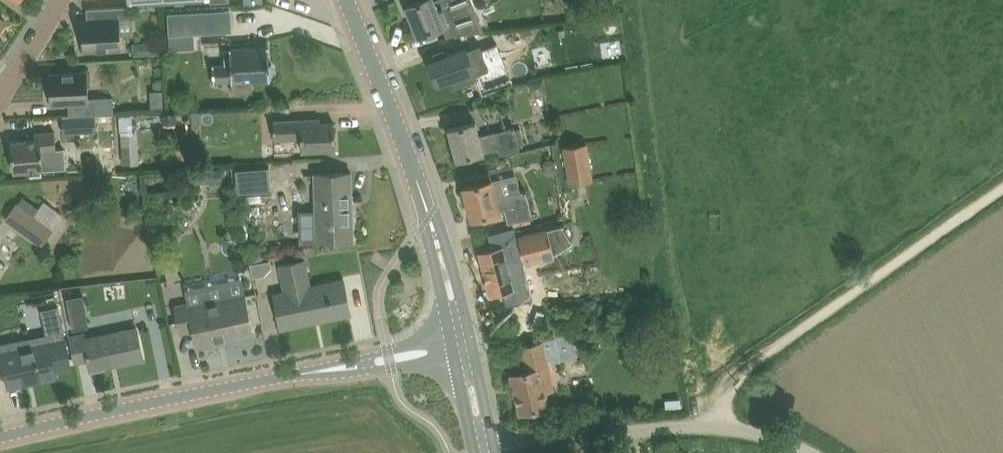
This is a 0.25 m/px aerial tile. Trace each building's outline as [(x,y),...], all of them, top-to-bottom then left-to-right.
[(407,5),(419,35),(444,25),(448,36),(454,33),(484,29),(473,0),(418,0),(407,5)] [(82,20),(84,50),(122,48),(120,18),(130,17),(130,5),(88,7),(89,19),(82,20)] [(172,33),(232,30),(231,15),(204,16),(204,11),(171,13),(172,33)] [(148,41),(148,54),(162,54),(162,41),(148,41)] [(457,86),(477,79),(476,74),(490,69),(480,44),(468,48),(467,47),(455,52),(453,45),(434,52),(436,58),(429,61),(438,84),(454,78),(457,86)] [(252,80),(271,78),(271,75),(273,74),(273,64),(270,64),(269,45),(230,48),(230,49),(225,49),(226,65),(214,66),(215,82),(233,81),(233,82),(233,92),(253,91),(252,80)] [(88,71),(50,73),(51,104),(69,103),(70,115),(96,114),(100,114),(114,113),(113,96),(112,96),(112,98),(95,98),(95,97),(93,97),(94,101),(89,101),(88,71)] [(164,106),(163,89),(151,90),(152,107),(164,106)] [(97,132),(96,120),(96,114),(70,115),(63,115),(64,134),(97,132)] [(321,122),(321,118),(274,120),(275,138),(301,137),(302,149),(336,148),(335,122),(321,122)] [(475,120),(449,128),(457,159),(499,147),(500,153),(520,148),(514,125),(495,130),(479,134),(475,120)] [(14,170),(44,167),(43,152),(57,151),(57,130),(35,133),(36,138),(11,141),(14,170)] [(568,171),(592,168),(589,141),(566,145),(568,171)] [(140,162),(139,145),(123,146),(124,163),(140,162)] [(269,167),(236,169),(238,193),(271,191),(269,167)] [(206,177),(206,171),(191,172),(192,182),(202,181),(206,177)] [(317,240),(354,239),(354,237),(350,238),(348,197),(352,197),(352,171),(315,173),(317,240)] [(521,191),(496,178),(464,186),(465,190),(463,191),(462,193),(464,202),(466,203),(468,202),(472,218),(501,211),(501,209),(506,208),(509,223),(533,217),(526,189),(521,191)] [(27,235),(40,218),(18,202),(6,219),(27,235)] [(532,298),(514,227),(488,234),(492,248),(481,251),(492,293),(503,290),(507,305),(532,298)] [(0,260),(0,278),(10,268),(2,259),(0,260)] [(275,293),(282,328),(314,321),(313,313),(320,312),(321,316),(351,310),(344,278),(311,285),(306,259),(280,265),(283,279),(294,277),(297,289),(275,293)] [(176,305),(182,332),(195,329),(198,346),(254,334),(245,295),(242,277),(186,289),(189,303),(176,305)] [(83,294),(67,297),(73,328),(89,325),(83,294)] [(57,375),(56,369),(72,365),(59,305),(42,309),(49,342),(28,347),(26,338),(0,344),(1,347),(0,348),(0,375),(7,374),(9,386),(57,375)] [(71,336),(76,361),(89,358),(91,368),(144,357),(138,329),(86,340),(84,333),(71,336)] [(521,413),(551,405),(547,389),(553,387),(543,341),(522,346),(528,370),(511,374),(521,413)]
